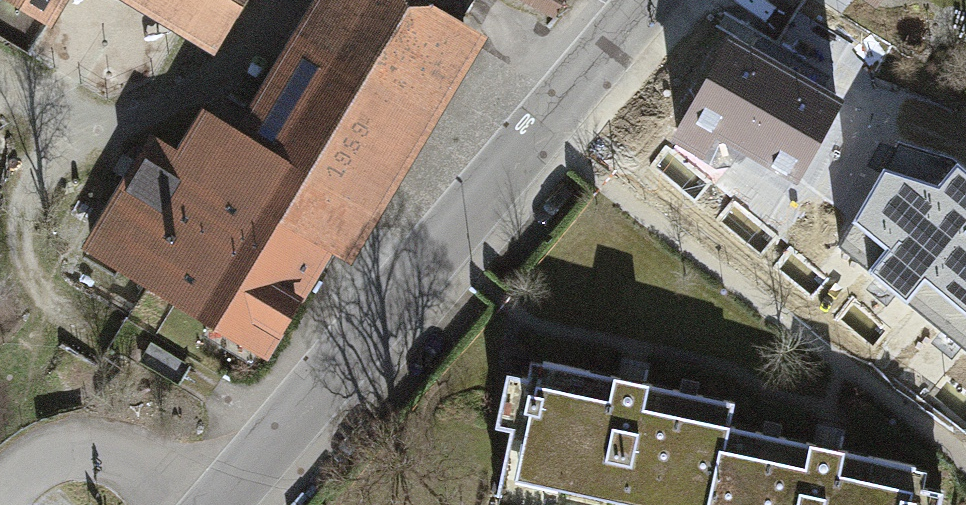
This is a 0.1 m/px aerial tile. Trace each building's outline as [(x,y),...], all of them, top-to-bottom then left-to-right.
[(46,24),(60,0),(4,0),(46,24)] [(210,54),(241,0),(117,0),(210,54)] [(224,149),(369,233),(476,48),(393,0),(311,0),(224,149)] [(878,17),(891,0),(856,0),(878,17)] [(845,91),(733,24),(669,130),(781,197),(845,91)] [(75,270),(255,375),(315,271),(338,285),(369,233),(224,149),(185,126),(166,158),(147,148),(75,270)] [(840,248),(965,351),(965,174),(950,161),(898,144),(840,248)] [(511,371),(483,496),(525,504),(700,504),(715,436),(720,417),(511,371)] [(700,504),(932,504),(937,485),(715,436),(700,504)]
